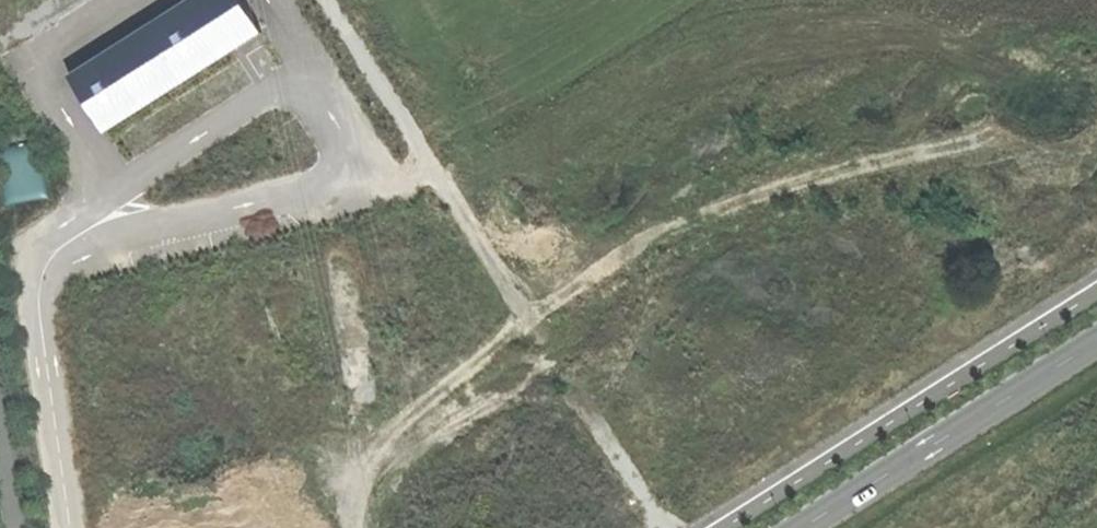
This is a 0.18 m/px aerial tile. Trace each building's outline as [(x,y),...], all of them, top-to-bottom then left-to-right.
[(66,69),(128,163),(255,81),(230,45),(262,28),(243,0),(176,0),(66,69)] [(8,146),(12,198),(50,195),(45,142),(8,146)]
